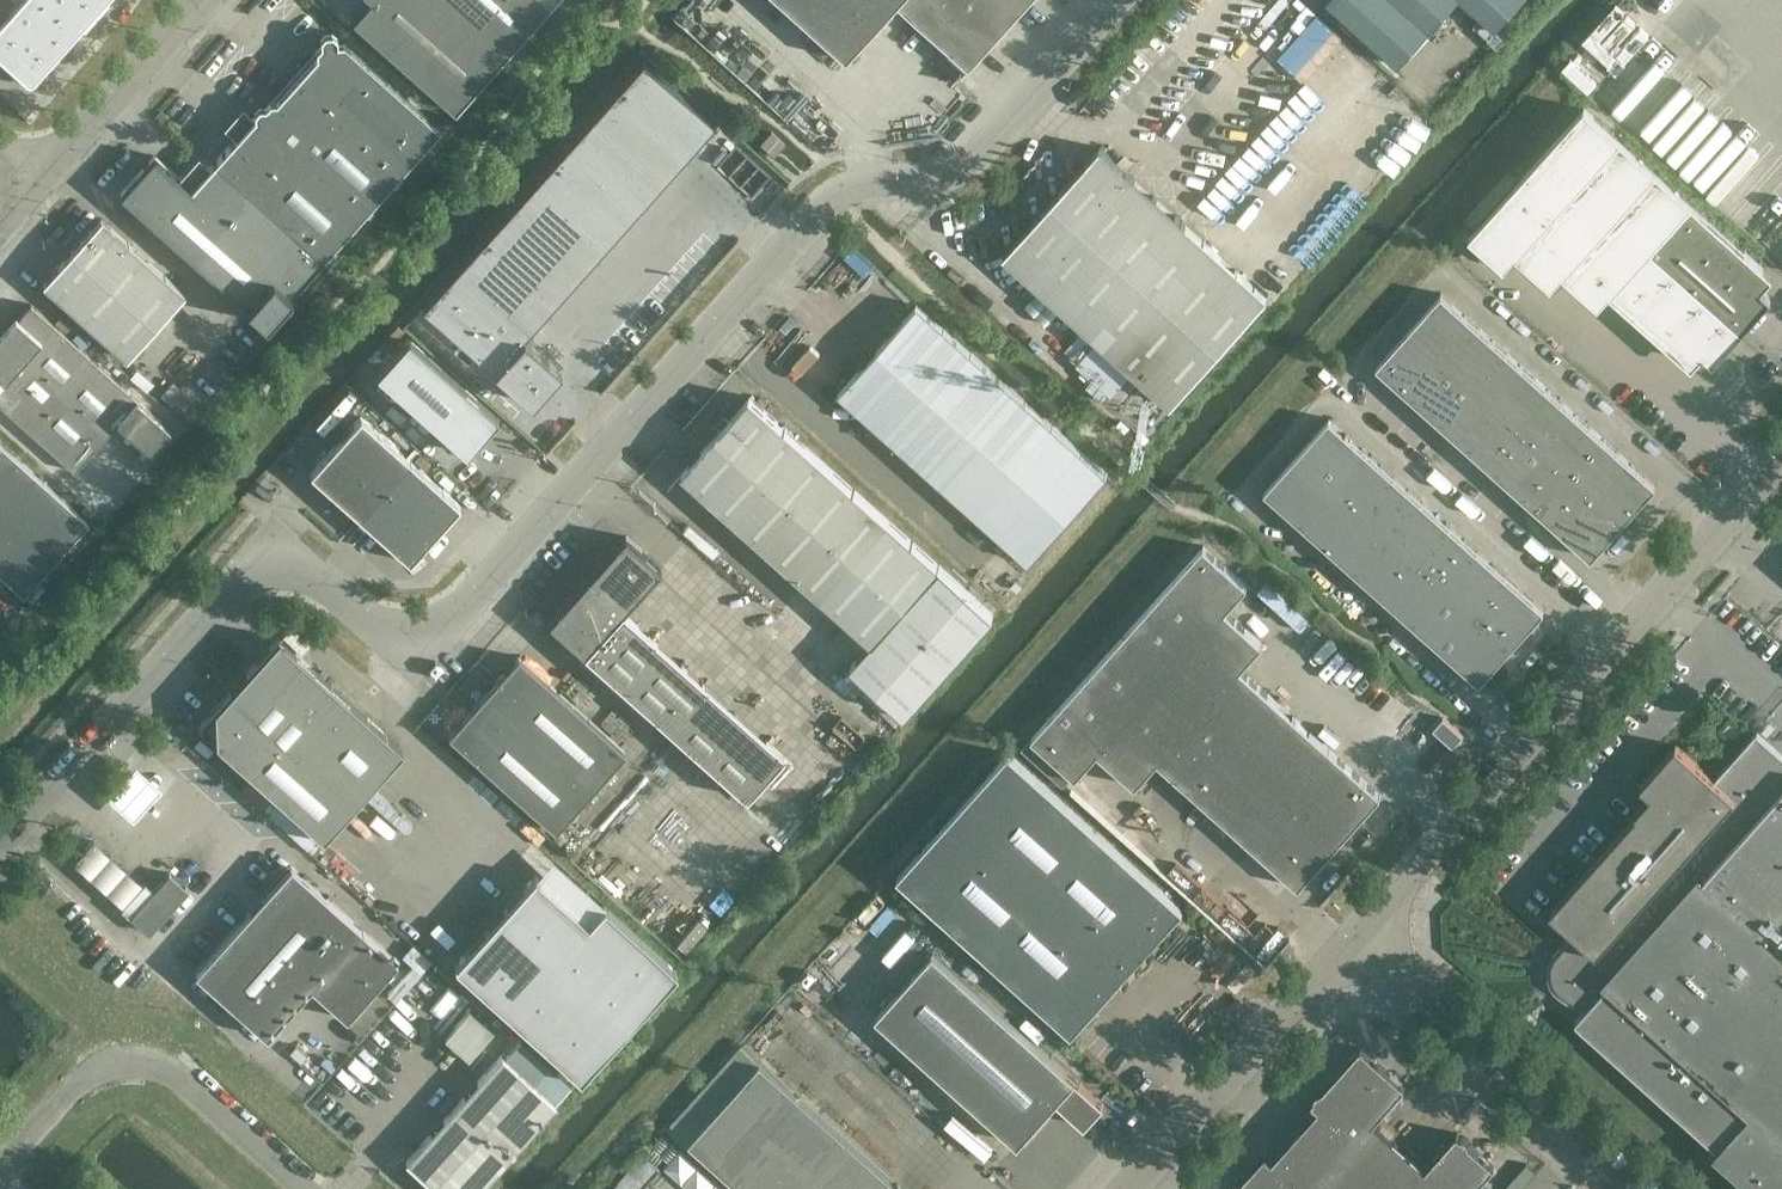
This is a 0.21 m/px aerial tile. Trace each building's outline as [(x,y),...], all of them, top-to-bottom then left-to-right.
[(10,10),(0,22),(0,57),(24,78),(29,80),(35,78),(39,74),(106,0),(20,0),(10,10)] [(439,0),(370,0),(353,19),(455,109),(502,57),(439,0)] [(546,0),(439,0),(502,57),(550,3),(546,0)] [(843,58),(894,1),(895,0),(779,0),(843,58)] [(1026,0),(895,0),(894,1),(944,45),(967,66),(1026,0)] [(1399,63),(1455,0),(1329,0),(1399,63)] [(1496,27),(1520,0),(1466,0),(1496,27)] [(440,127),(344,41),(337,42),(337,35),(332,31),(325,31),(321,36),(321,43),(317,47),(317,54),(276,99),(269,100),(265,104),(259,105),(254,110),(254,117),(216,160),(324,256),(440,127)] [(967,66),(944,45),(931,59),(955,80),(967,66)] [(643,58),(422,305),(423,305),(530,401),(560,368),(523,335),(714,123),(644,59),(643,58)] [(1753,280),(1764,267),(1584,107),(1469,236),(1488,253),(1500,240),(1536,272),(1547,259),(1583,291),(1594,278),(1683,358),(1695,345),(1713,361),(1771,296),(1753,280)] [(771,130),(760,142),(774,154),(785,142),(771,130)] [(1171,402),(1267,295),(1100,146),(1004,253),(1171,402)] [(324,256),(216,160),(191,188),(155,156),(122,193),(265,321),(324,256)] [(127,357),(185,292),(101,218),(44,282),(127,357)] [(1441,292),(1409,328),(1447,362),(1479,326),(1441,292)] [(118,421),(149,450),(170,427),(31,303),(0,338),(0,403),(74,470),(118,421)] [(1107,473),(917,303),(839,390),(1030,560),(1107,473)] [(1479,326),(1447,362),(1475,387),(1507,350),(1479,326)] [(1447,362),(1409,328),(1377,364),(1414,398),(1447,362)] [(407,338),(375,375),(465,454),(497,418),(407,338)] [(1507,350),(1475,387),(1442,423),(1471,448),(1502,411),(1535,375),(1507,350)] [(1447,362),(1414,398),(1442,423),(1475,387),(1447,362)] [(1535,375),(1502,411),(1530,436),(1562,400),(1535,375)] [(750,397),(682,472),(872,643),(850,668),(903,716),(993,617),(750,397)] [(1562,400),(1530,436),(1558,461),(1590,425),(1562,400)] [(1502,411),(1471,448),(1498,472),(1530,436),(1502,411)] [(309,474),(358,518),(409,461),(360,417),(309,474)] [(1329,417),(1297,453),(1335,487),(1367,450),(1329,417)] [(1590,425),(1558,461),(1586,486),(1618,450),(1590,425)] [(1530,436),(1498,472),(1526,497),(1558,461),(1530,436)] [(89,521),(0,442),(0,573),(24,594),(89,521)] [(1367,450),(1335,487),(1363,511),(1395,475),(1367,450)] [(1656,484),(1618,450),(1586,486),(1624,520),(1656,484)] [(1335,487),(1297,453),(1265,489),(1302,523),(1335,487)] [(409,461),(358,518),(408,563),(459,506),(409,461)] [(1558,461),(1526,497),(1553,522),(1586,486),(1558,461)] [(1395,475),(1363,511),(1390,536),(1423,500),(1395,475)] [(1624,520),(1586,486),(1553,522),(1591,556),(1624,520)] [(1335,487),(1302,523),(1330,548),(1363,511),(1335,487)] [(1423,500),(1390,536),(1418,561),(1451,525),(1423,500)] [(1363,511),(1330,548),(1358,572),(1390,536),(1363,511)] [(1451,525),(1418,561),(1446,586),(1479,549),(1451,525)] [(660,568),(628,539),(625,536),(609,553),(603,548),(591,561),(598,566),(587,579),(623,610),(660,568)] [(1390,536),(1358,572),(1386,597),(1418,561),(1390,536)] [(1204,544),(1117,640),(1162,680),(1226,609),(1248,584),(1204,544)] [(1479,549),(1446,586),(1474,611),(1506,574),(1479,549)] [(1418,561),(1386,597),(1414,622),(1446,586),(1418,561)] [(1545,608),(1506,574),(1474,611),(1512,645),(1545,608)] [(623,610),(587,579),(548,621),(583,653),(745,798),(784,755),(623,610)] [(1446,586),(1414,622),(1480,681),(1512,645),(1474,611),(1446,586)] [(1226,609),(1162,680),(1199,713),(1201,711),(1240,667),(1241,667),(1263,642),(1226,609)] [(281,638),(202,728),(325,840),(404,749),(281,638)] [(1076,776),(1099,751),(1098,751),(1162,680),(1117,640),(1031,736),(1076,776)] [(557,830),(626,753),(518,655),(450,733),(557,830)] [(1296,716),(1241,667),(1240,667),(1201,711),(1256,761),(1296,716)] [(1098,751),(1099,751),(1136,785),(1158,760),(1157,759),(1199,713),(1162,680),(1098,751)] [(1256,761),(1201,711),(1199,713),(1157,759),(1158,760),(1213,809),(1256,761)] [(1382,793),(1296,716),(1256,761),(1342,838),(1382,793)] [(1443,734),(1455,744),(1463,734),(1452,724),(1443,734)] [(1550,910),(1576,934),(1570,940),(1564,947),(1559,952),(1555,959),(1553,975),(1556,983),(1561,989),(1586,1007),(1575,1020),(1717,1147),(1713,1152),(1754,1188),(1781,1188),(1781,754),(1757,732),(1715,779),(1676,744),(1640,784),(1657,799),(1641,816),(1637,812),(1550,910)] [(1184,908),(1009,751),(898,876),(1072,1032),(1184,908)] [(1342,838),(1256,761),(1213,809),(1299,886),(1342,838)] [(132,819),(162,787),(135,762),(105,795),(132,819)] [(397,961),(290,866),(194,973),(266,1036),(310,986),(346,1018),(397,961)] [(148,932),(187,888),(169,872),(154,889),(145,882),(122,908),(148,932)] [(454,962),(580,1077),(675,969),(604,904),(588,922),(535,873),(454,962)] [(383,978),(400,994),(434,957),(414,939),(401,954),(402,956),(383,978)] [(876,1014),(1019,1142),(1057,1099),(1085,1125),(1105,1103),(934,950),(876,1014)] [(445,1035),(470,1057),(495,1027),(471,1006),(445,1035)] [(1323,1089),(1319,1089),(1315,1093),(1315,1097),(1312,1101),(1319,1107),(1273,1159),(1265,1153),(1243,1178),(1239,1178),(1235,1182),(1235,1186),(1233,1188),(1473,1188),(1494,1165),(1469,1142),(1469,1138),(1464,1135),(1460,1135),(1457,1132),(1425,1167),(1374,1121),(1406,1085),(1361,1046),(1323,1089)] [(444,1188),(478,1188),(559,1099),(505,1051),(410,1158),(444,1188)] [(769,1052),(691,1139),(746,1188),(924,1188),(769,1052)]
